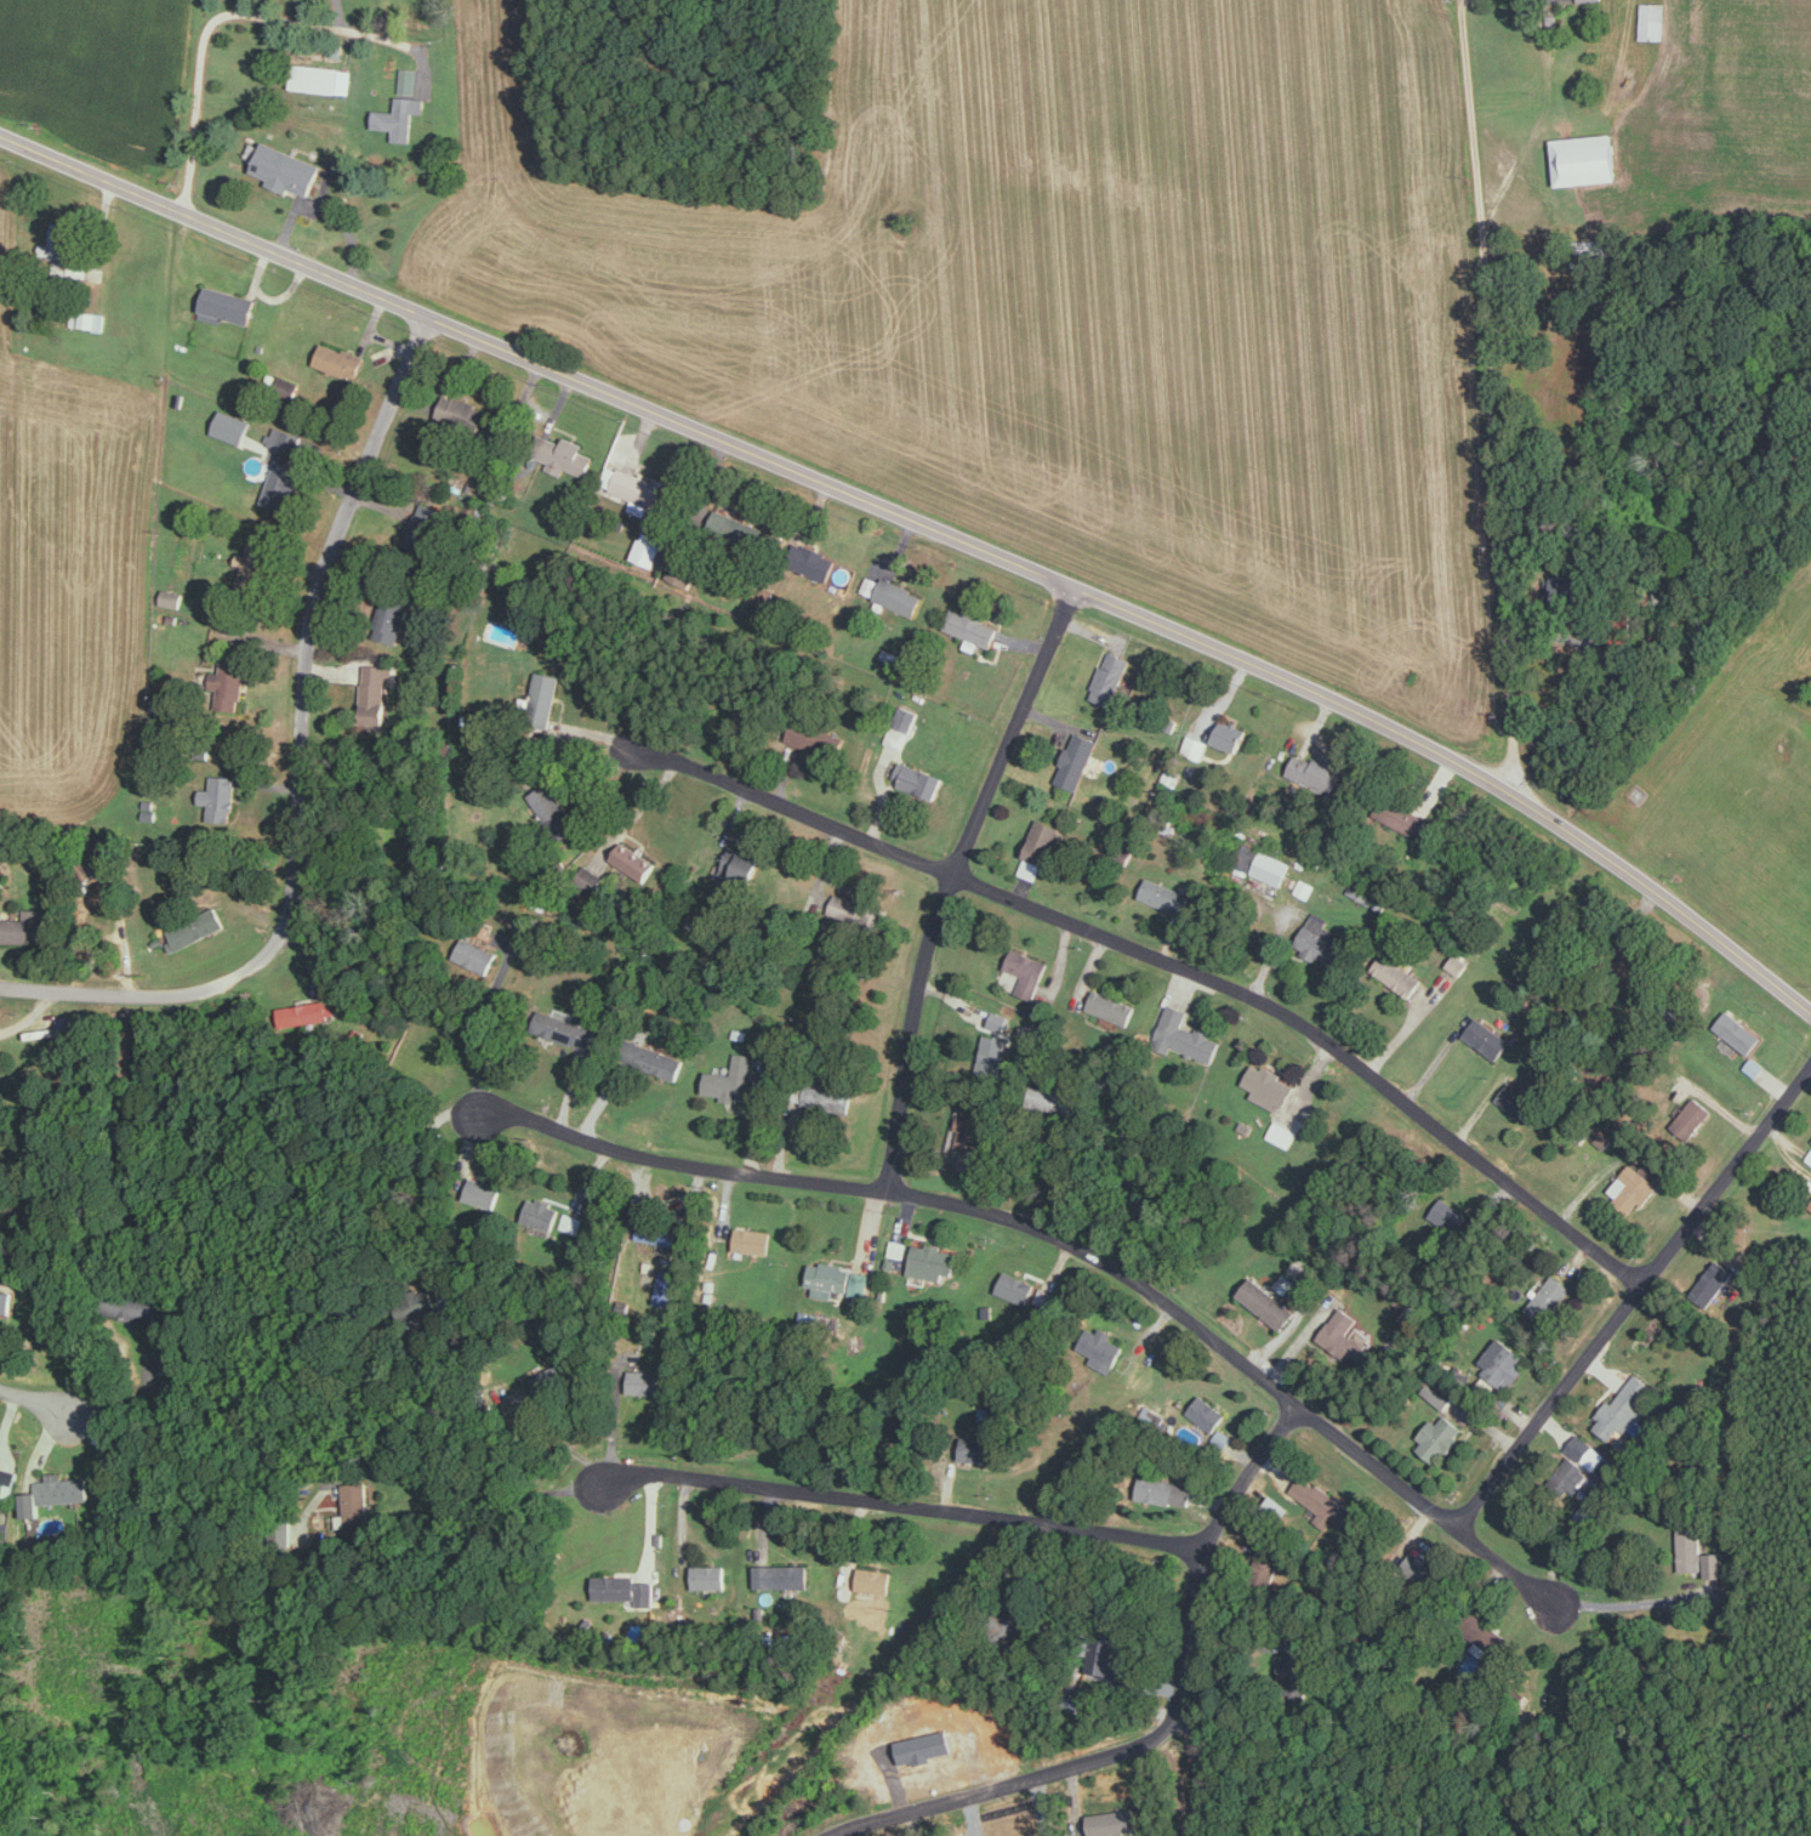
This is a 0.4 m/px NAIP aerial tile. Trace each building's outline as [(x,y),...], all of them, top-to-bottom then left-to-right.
[(1665,38),(1666,1),(1641,0),(1640,37),(1665,38)] [(1525,2),(1526,25),(1540,25),(1539,1),(1525,2)] [(353,69),(296,61),(293,86),(350,94),(353,69)] [(398,91),(414,91),(415,67),(400,67),(398,91)] [(414,112),(423,112),(424,97),(398,95),(396,110),(375,108),(373,127),(394,129),(393,139),(411,141),(414,112)] [(1623,180),(1620,133),(1555,136),(1557,183),(1623,180)] [(325,163),(264,139),(252,170),(269,178),(267,183),(289,191),(291,187),(312,195),(325,163)] [(40,243),(39,256),(73,257),(74,222),(50,221),(50,243),(40,243)] [(258,298),(208,284),(199,316),(223,323),(225,316),(251,323),(258,298)] [(71,326),(104,327),(105,311),(72,310),(71,326)] [(317,365),(354,376),(360,353),(323,342),(317,365)] [(467,425),(477,401),(446,389),(437,414),(467,425)] [(213,433),(243,444),(253,419),(222,408),(213,433)] [(296,452),(302,433),(272,424),(266,443),(296,452)] [(547,467),(563,474),(566,467),(587,476),(595,456),(583,450),(586,443),(568,435),(564,443),(551,437),(543,457),(550,461),(547,467)] [(266,503),(290,507),(297,463),(273,460),(266,503)] [(680,484),(657,475),(655,480),(609,463),(601,485),(634,497),(629,509),(646,515),(649,505),(669,513),(680,484)] [(447,511),(423,500),(403,543),(427,554),(447,511)] [(666,538),(644,530),(634,557),(655,565),(666,538)] [(839,557),(802,540),(791,565),(828,581),(839,557)] [(236,563),(242,565),(236,586),(255,591),(267,547),(250,543),(247,554),(239,552),(236,563)] [(665,575),(688,587),(697,568),(674,557),(665,575)] [(927,591),(883,578),(876,601),(920,614),(927,591)] [(185,593),(162,587),(159,602),(181,608),(185,593)] [(409,608),(386,601),(376,636),(399,643),(409,608)] [(946,629),(969,636),(965,646),(976,650),(979,642),(993,647),(1001,624),(954,607),(946,629)] [(1131,657),(1108,649),(1091,697),(1114,705),(1131,657)] [(213,670),(211,688),(223,689),(220,708),(241,710),(248,659),(223,656),(221,671),(213,670)] [(388,684),(392,684),(392,664),(364,664),(363,723),(388,723),(388,684)] [(561,675),(538,670),(530,711),(552,715),(561,675)] [(919,712),(901,704),(885,741),(904,749),(919,712)] [(1243,752),(1252,729),(1223,718),(1214,741),(1243,752)] [(790,739),(838,757),(846,738),(797,720),(790,739)] [(1095,737),(1072,732),(1059,784),(1083,789),(1095,737)] [(1209,741),(1189,733),(1182,749),(1203,757),(1209,741)] [(1288,777),(1338,792),(1344,768),(1295,753),(1288,777)] [(893,785),(941,799),(948,775),(900,761),(893,785)] [(210,804),(210,822),(236,822),(236,786),(248,785),(248,775),(212,776),(213,788),(202,788),(202,804),(210,804)] [(563,842),(582,829),(551,782),(532,794),(563,842)] [(1429,836),(1435,817),(1398,805),(1392,824),(1429,836)] [(1037,879),(1042,862),(1050,865),(1063,827),(1039,818),(1020,874),(1037,879)] [(610,861),(649,881),(660,861),(621,841),(610,861)] [(1249,873),(1261,850),(1242,841),(1228,870),(1238,875),(1241,869),(1249,873)] [(723,882),(728,872),(752,883),(763,858),(729,842),(713,877),(723,882)] [(1293,862),(1261,850),(1252,874),(1284,885),(1293,862)] [(1293,891),(1309,898),(1316,884),(1300,877),(1293,891)] [(1141,900),(1190,912),(1195,890),(1146,879),(1141,900)] [(830,913),(873,926),(877,914),(868,912),(871,903),(836,892),(830,913)] [(171,951),(227,927),(217,906),(168,927),(173,939),(167,941),(171,951)] [(0,918),(1,942),(56,941),(56,922),(49,923),(49,908),(25,909),(25,918),(0,918)] [(1329,917),(1311,909),(1294,948),(1337,966),(1350,939),(1324,928),(1329,917)] [(457,960),(493,973),(500,951),(465,938),(457,960)] [(1006,968),(1023,975),(1016,991),(1034,999),(1049,962),(1015,947),(1006,968)] [(1461,975),(1470,963),(1455,952),(1446,964),(1461,975)] [(1373,975),(1414,996),(1424,976),(1383,955),(1373,975)] [(1142,1005),(1093,989),(1087,1010),(1135,1026),(1142,1005)] [(336,1017),(333,998),(280,1006),(283,1025),(336,1017)] [(1189,1008),(1167,1003),(1155,1044),(1217,1061),(1223,1037),(1184,1026),(1189,1008)] [(598,1028),(544,1009),(536,1030),(591,1049),(598,1028)] [(1011,1016),(993,1011),(989,1026),(1007,1031),(1011,1016)] [(1763,1037),(1730,1012),(1717,1029),(1749,1054),(1763,1037)] [(1501,1059),(1513,1039),(1475,1017),(1463,1037),(1501,1059)] [(979,1072),(1002,1075),(1008,1037),(985,1034),(979,1072)] [(686,1059),(637,1041),(629,1062),(679,1080),(686,1059)] [(758,1054),(734,1051),(732,1073),(705,1070),(703,1093),(724,1095),(724,1098),(754,1101),(758,1054)] [(1757,1077),(1765,1066),(1751,1056),(1744,1067),(1757,1077)] [(1252,1096),(1283,1111),(1295,1085),(1280,1078),(1282,1074),(1255,1061),(1244,1084),(1255,1089),(1252,1096)] [(1084,1116),(1088,1096),(1044,1085),(1039,1105),(1084,1116)] [(855,1091),(809,1089),(808,1109),(854,1111),(855,1091)] [(987,1150),(992,1109),(967,1106),(961,1147),(987,1150)] [(1299,1130),(1275,1119),(1266,1136),(1290,1148),(1299,1130)] [(963,1168),(981,1171),(984,1155),(966,1152),(963,1168)] [(1633,1212),(1659,1189),(1652,1183),(1666,1171),(1653,1156),(1639,1168),(1635,1163),(1610,1185),(1633,1212)] [(461,1199),(496,1206),(501,1183),(466,1176),(461,1199)] [(554,1229),(560,1205),(526,1197),(520,1221),(554,1229)] [(1430,1220),(1462,1239),(1475,1216),(1443,1198),(1430,1220)] [(582,1216),(563,1211),(558,1227),(577,1233),(582,1216)] [(677,1243),(678,1220),(641,1219),(640,1241),(677,1243)] [(773,1231),(738,1226),(735,1249),(770,1253),(773,1231)] [(908,1242),(892,1238),(889,1254),(905,1257),(908,1242)] [(960,1251),(943,1248),(944,1246),(915,1241),(909,1272),(955,1280),(960,1251)] [(1737,1272),(1718,1257),(1694,1289),(1713,1304),(1737,1272)] [(867,1294),(870,1272),(845,1269),(846,1265),(813,1260),(809,1286),(867,1294)] [(654,1302),(674,1307),(683,1272),(664,1267),(654,1302)] [(996,1290),(1019,1302),(1029,1281),(1006,1269),(996,1290)] [(1544,1323),(1568,1285),(1549,1273),(1524,1311),(1544,1323)] [(1282,1330),(1297,1312),(1255,1277),(1240,1294),(1282,1330)] [(0,1289),(0,1311),(13,1312),(14,1289),(0,1289)] [(157,1317),(158,1297),(113,1295),(112,1315),(157,1317)] [(1370,1337),(1354,1325),(1360,1318),(1342,1305),(1318,1337),(1357,1366),(1370,1349),(1365,1345),(1370,1337)] [(1091,1355),(1088,1361),(1110,1374),(1125,1346),(1111,1338),(1114,1332),(1102,1326),(1098,1334),(1091,1330),(1080,1348),(1091,1355)] [(1525,1369),(1517,1364),(1524,1355),(1498,1335),(1475,1366),(1508,1391),(1525,1369)] [(668,1394),(669,1370),(629,1369),(628,1393),(668,1394)] [(1615,1403),(1611,1401),(1593,1426),(1618,1443),(1645,1404),(1642,1402),(1654,1385),(1636,1372),(1615,1403)] [(1427,1395),(1445,1409),(1458,1394),(1439,1379),(1427,1395)] [(1226,1411),(1199,1393),(1186,1413),(1214,1431),(1226,1411)] [(1415,1447),(1441,1463),(1465,1426),(1446,1413),(1440,1423),(1433,1419),(1415,1447)] [(1594,1468),(1604,1455),(1593,1447),(1595,1445),(1579,1433),(1567,1449),(1594,1468)] [(993,1463),(994,1439),(968,1437),(966,1460),(993,1463)] [(23,1493),(24,1516),(42,1515),(42,1504),(93,1502),(92,1478),(63,1479),(63,1472),(47,1473),(47,1480),(34,1481),(35,1492),(23,1493)] [(1289,1489),(1318,1512),(1313,1518),(1334,1535),(1353,1511),(1302,1472),(1289,1489)] [(1193,1505),(1195,1483),(1143,1477),(1141,1500),(1193,1505)] [(365,1481),(340,1482),(342,1527),(347,1527),(347,1532),(367,1531),(365,1481)] [(1611,1500),(1595,1486),(1577,1505),(1593,1520),(1611,1500)] [(1680,1571),(1702,1571),(1701,1526),(1679,1527),(1680,1571)] [(1283,1555),(1260,1550),(1256,1568),(1279,1573),(1283,1555)] [(1727,1553),(1705,1554),(1706,1578),(1727,1577),(1727,1553)] [(726,1564),(694,1565),(694,1590),(726,1589),(726,1564)] [(809,1587),(809,1564),(756,1565),(756,1588),(809,1587)] [(892,1570),(860,1567),(858,1590),(890,1592),(892,1570)] [(637,1575),(595,1576),(595,1600),(623,1599),(623,1606),(652,1606),(651,1581),(637,1581),(637,1575)] [(1303,1651),(1279,1652),(1280,1686),(1314,1684),(1313,1663),(1303,1663),(1303,1651)] [(1106,1674),(1126,1672),(1124,1653),(1104,1655),(1106,1674)] [(1141,1831),(1139,1808),(1087,1812),(1089,1835),(1141,1831)]
